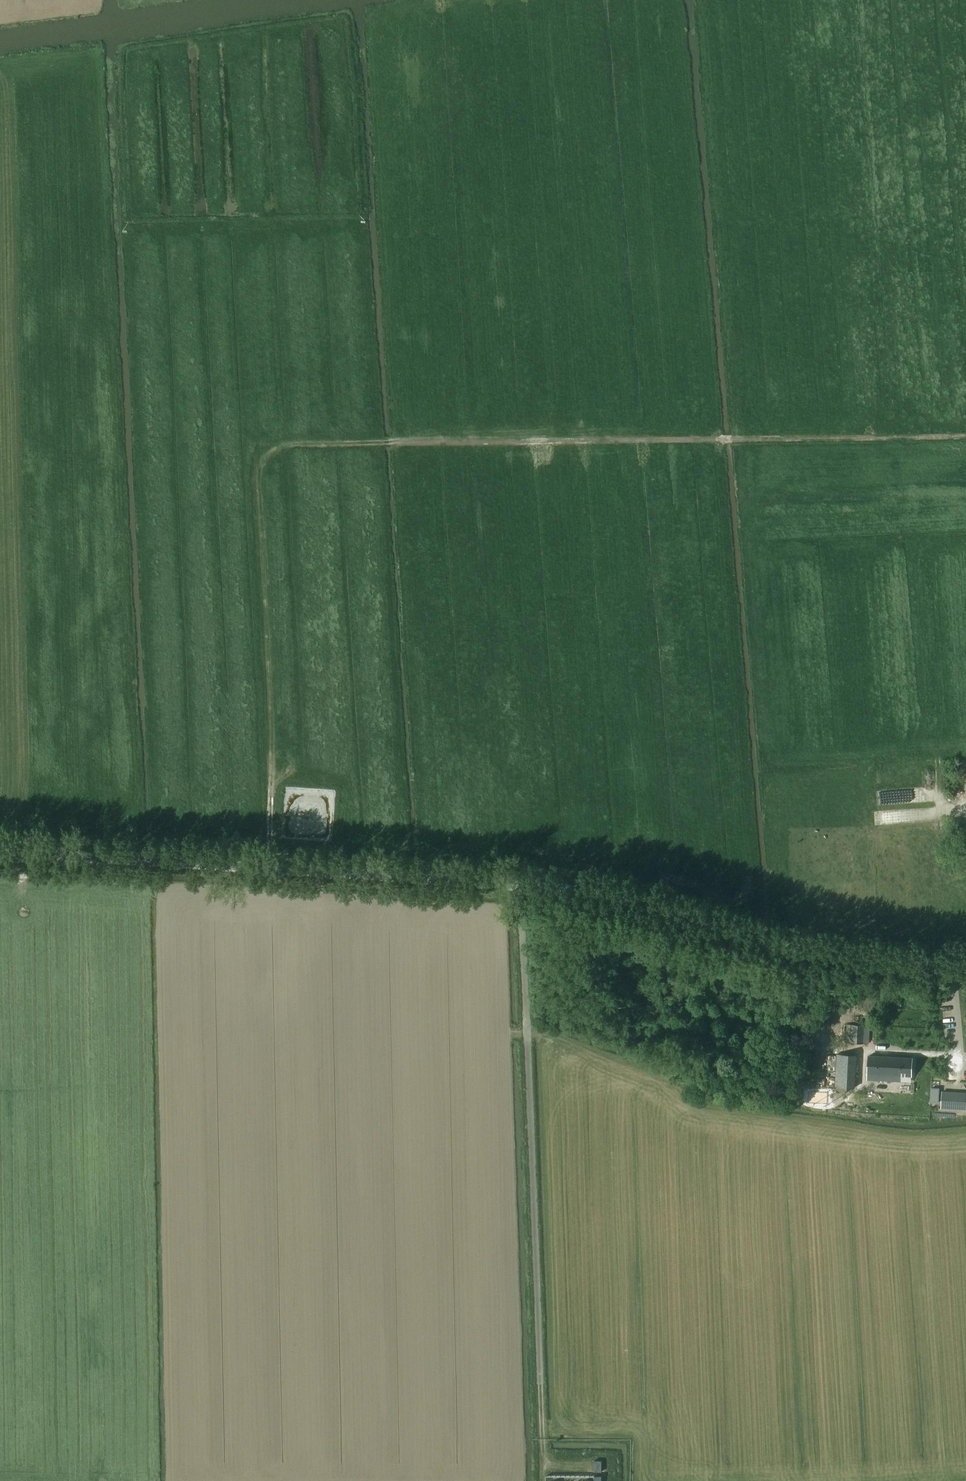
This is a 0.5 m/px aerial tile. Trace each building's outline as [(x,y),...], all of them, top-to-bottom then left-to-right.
[(863,1044),(864,1026),(847,1025),(846,1043),(863,1044)] [(837,1093),(847,1093),(847,1088),(855,1088),(856,1076),(857,1055),(837,1054),(836,1071),(835,1087),(837,1087),(837,1093)] [(869,1056),(868,1080),(900,1082),(900,1076),(911,1077),(912,1058),(869,1056)] [(944,1092),(943,1108),(965,1110),(965,1093),(944,1092)]
